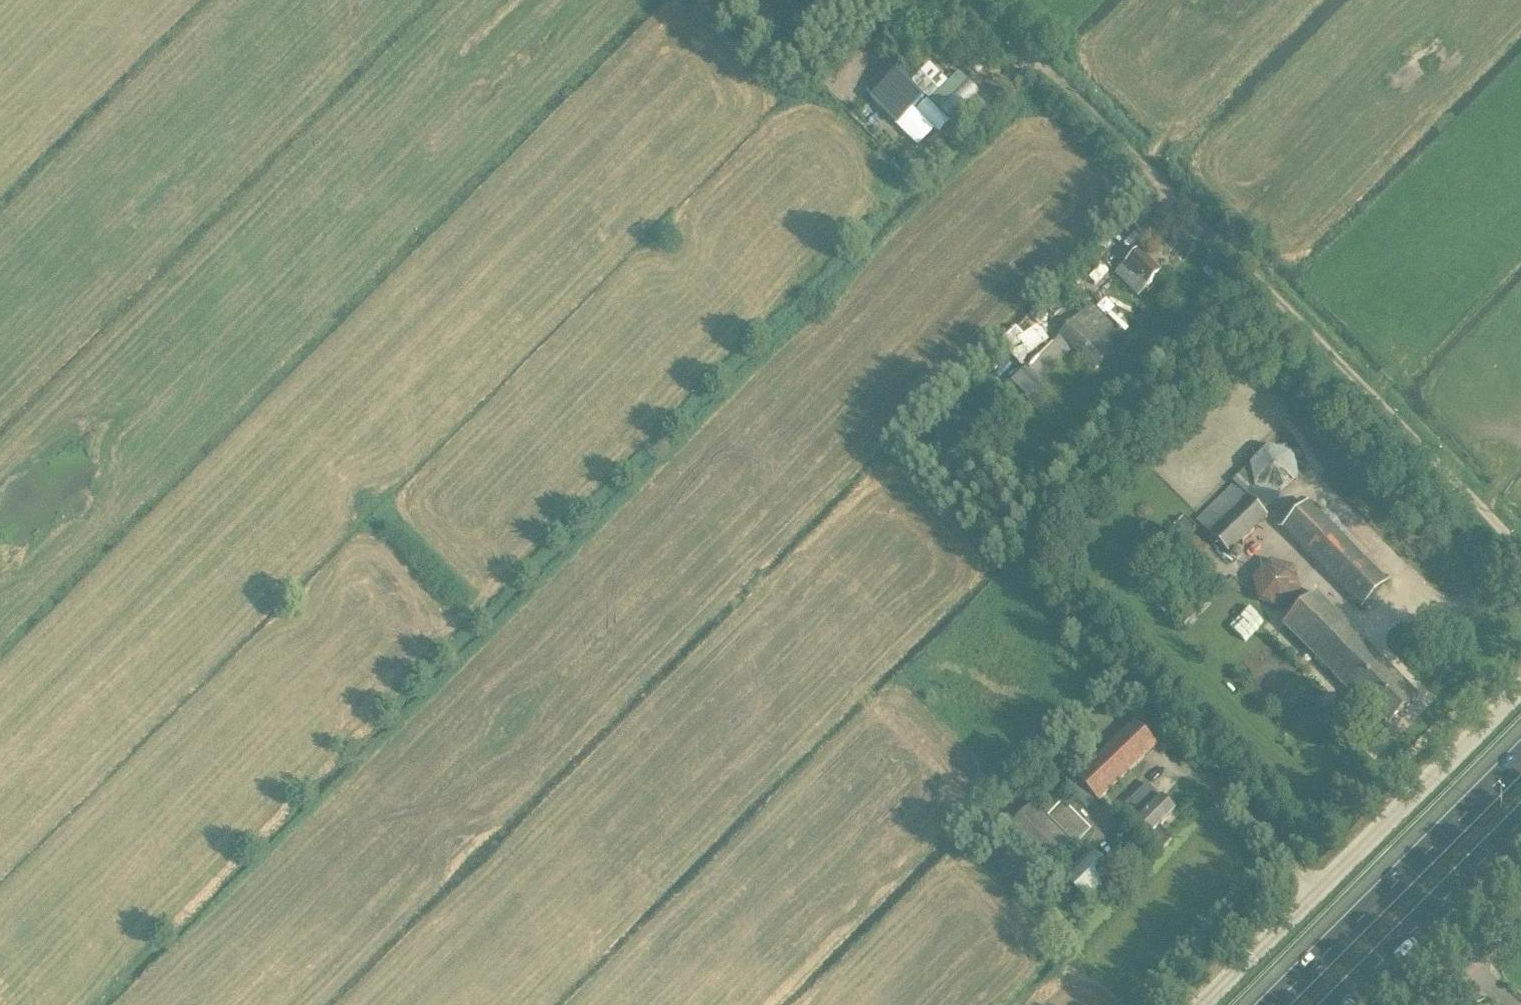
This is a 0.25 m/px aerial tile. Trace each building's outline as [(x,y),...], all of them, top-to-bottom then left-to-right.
[(789,81),(800,69),(792,61),(781,73),(789,81)] [(921,73),(912,81),(931,100),(951,120),(979,92),(959,72),(939,92),(921,73)] [(870,100),(886,115),(904,97),(916,109),(925,101),(898,73),(870,100)] [(1164,271),(1141,248),(1116,273),(1139,296),(1164,271)] [(1043,305),(1054,316),(1071,300),(1060,289),(1043,305)] [(1113,356),(1100,342),(1115,328),(1092,304),(1007,385),(1018,397),(1071,347),(1095,373),(1113,356)] [(1230,555),(1268,517),(1235,483),(1197,522),(1230,555)] [(1309,503),(1284,529),(1363,608),(1388,582),(1309,503)] [(1420,696),(1318,592),(1284,626),(1385,730),(1420,696)] [(1350,697),(1340,697),(1333,704),(1332,714),(1340,721),(1349,722),(1356,713),(1356,704),(1350,697)] [(1158,745),(1136,722),(1077,779),(1099,802),(1158,745)] [(1148,785),(1125,808),(1131,814),(1126,820),(1133,826),(1138,821),(1163,847),(1165,848),(1172,841),(1171,839),(1160,828),(1176,813),(1162,799),(1159,802),(1155,798),(1158,795),(1148,785)] [(1077,846),(1093,830),(1063,802),(1048,817),(1077,846)] [(1009,829),(1051,872),(1076,847),(1033,804),(1009,829)] [(1063,880),(1087,904),(1116,875),(1092,851),(1063,880)]
